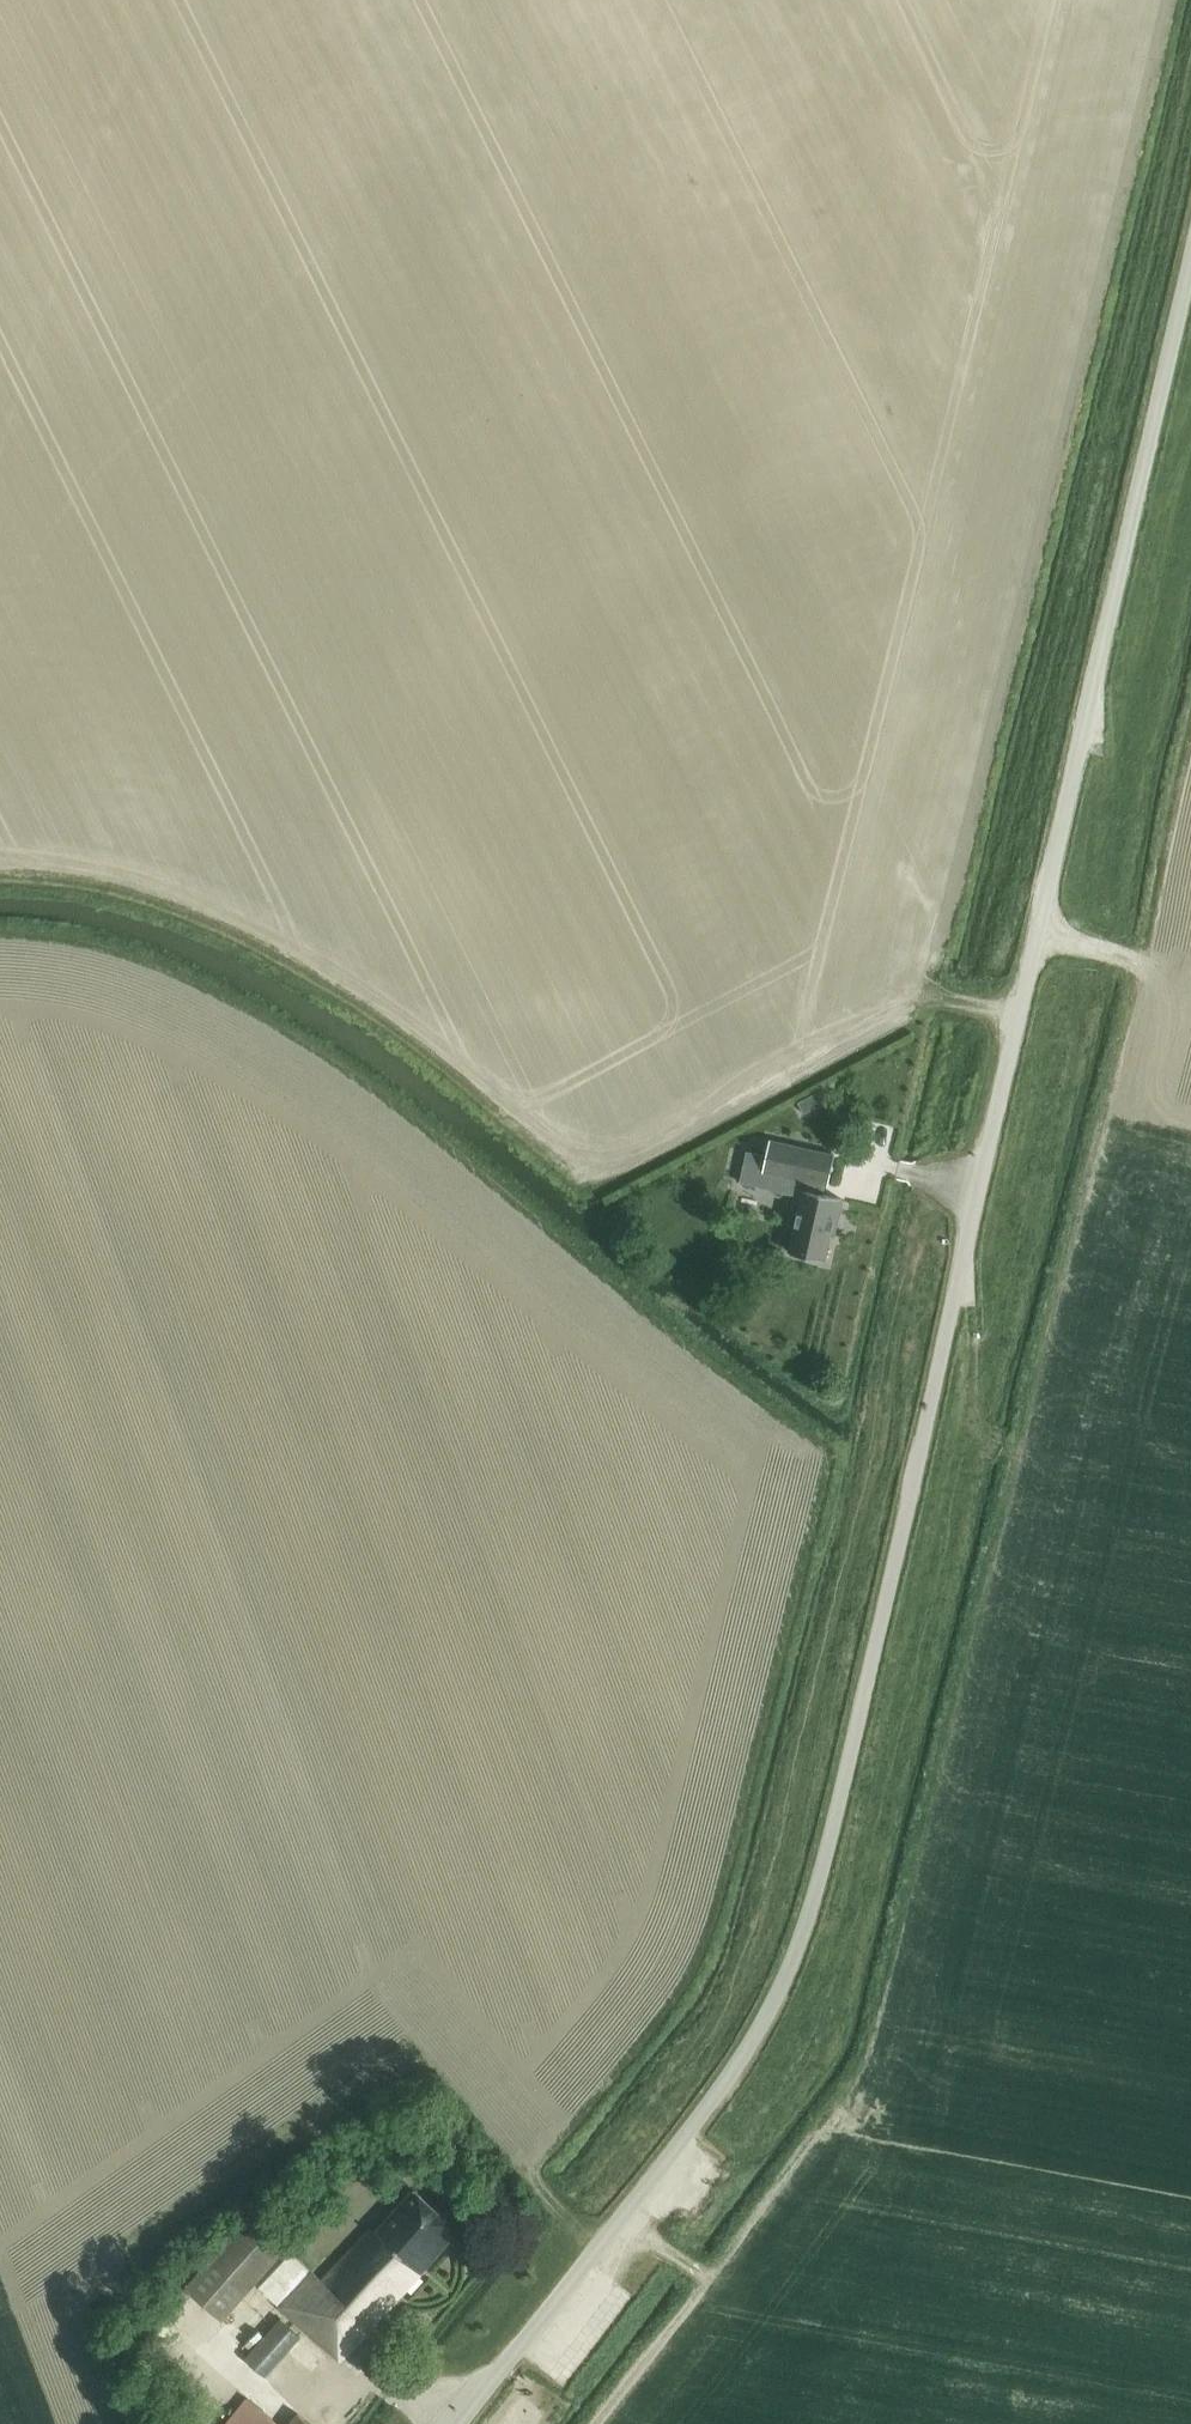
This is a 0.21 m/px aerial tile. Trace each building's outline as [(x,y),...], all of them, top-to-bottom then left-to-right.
[(810,1098),(800,1103),(805,1114),(815,1108),(810,1098)] [(747,1154),(740,1184),(761,1189),(765,1174),(800,1182),(796,1198),(788,1227),(793,1228),(788,1253),(827,1260),(832,1238),(836,1239),(845,1205),(826,1200),(836,1158),(771,1142),(767,1159),(747,1154)] [(260,2288),(341,2360),(457,2230),(412,2190),(375,2231),(370,2226),(321,2280),(291,2253),(260,2288)] [(222,2319),(286,2248),(250,2215),(186,2286),(222,2319)] [(246,2359),(265,2376),(301,2336),(281,2319),(246,2359)] [(247,2397),(226,2423),(281,2423),(247,2397)] [(298,2413),(289,2423),(313,2423),(298,2413)]
